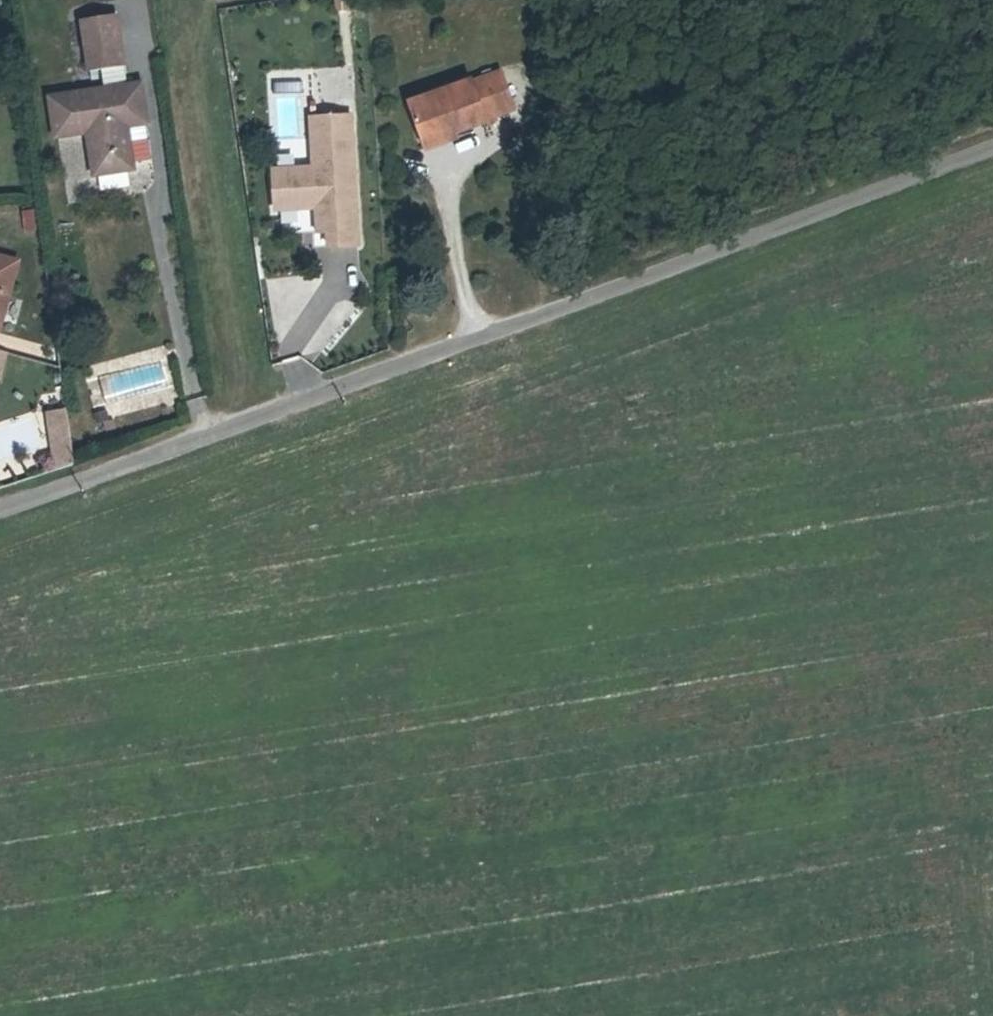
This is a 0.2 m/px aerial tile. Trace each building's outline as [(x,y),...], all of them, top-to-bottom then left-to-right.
[(103,85),(124,83),(117,32),(95,35),(103,85)] [(103,85),(106,105),(127,103),(124,83),(103,85)] [(443,146),(445,152),(477,141),(479,136),(508,128),(496,92),(470,101),(468,98),(403,120),(415,156),(443,146)] [(133,181),(132,173),(127,142),(145,139),(139,101),(127,103),(106,105),(51,112),(55,150),(89,145),(95,186),(133,181)] [(320,228),(321,253),(322,268),(352,266),(345,138),(306,140),(309,190),(309,201),(295,201),(295,190),(268,192),(270,231),(310,229),(320,228)] [(150,171),(145,139),(127,142),(132,173),(150,171)] [(309,190),(295,190),(295,201),(309,201),(309,190)] [(23,230),(36,227),(32,207),(19,209),(23,230)] [(312,253),(321,253),(320,228),(310,229),(312,253)] [(12,272),(0,269),(0,322),(12,272)] [(65,406),(42,409),(49,467),(73,464),(65,406)]
